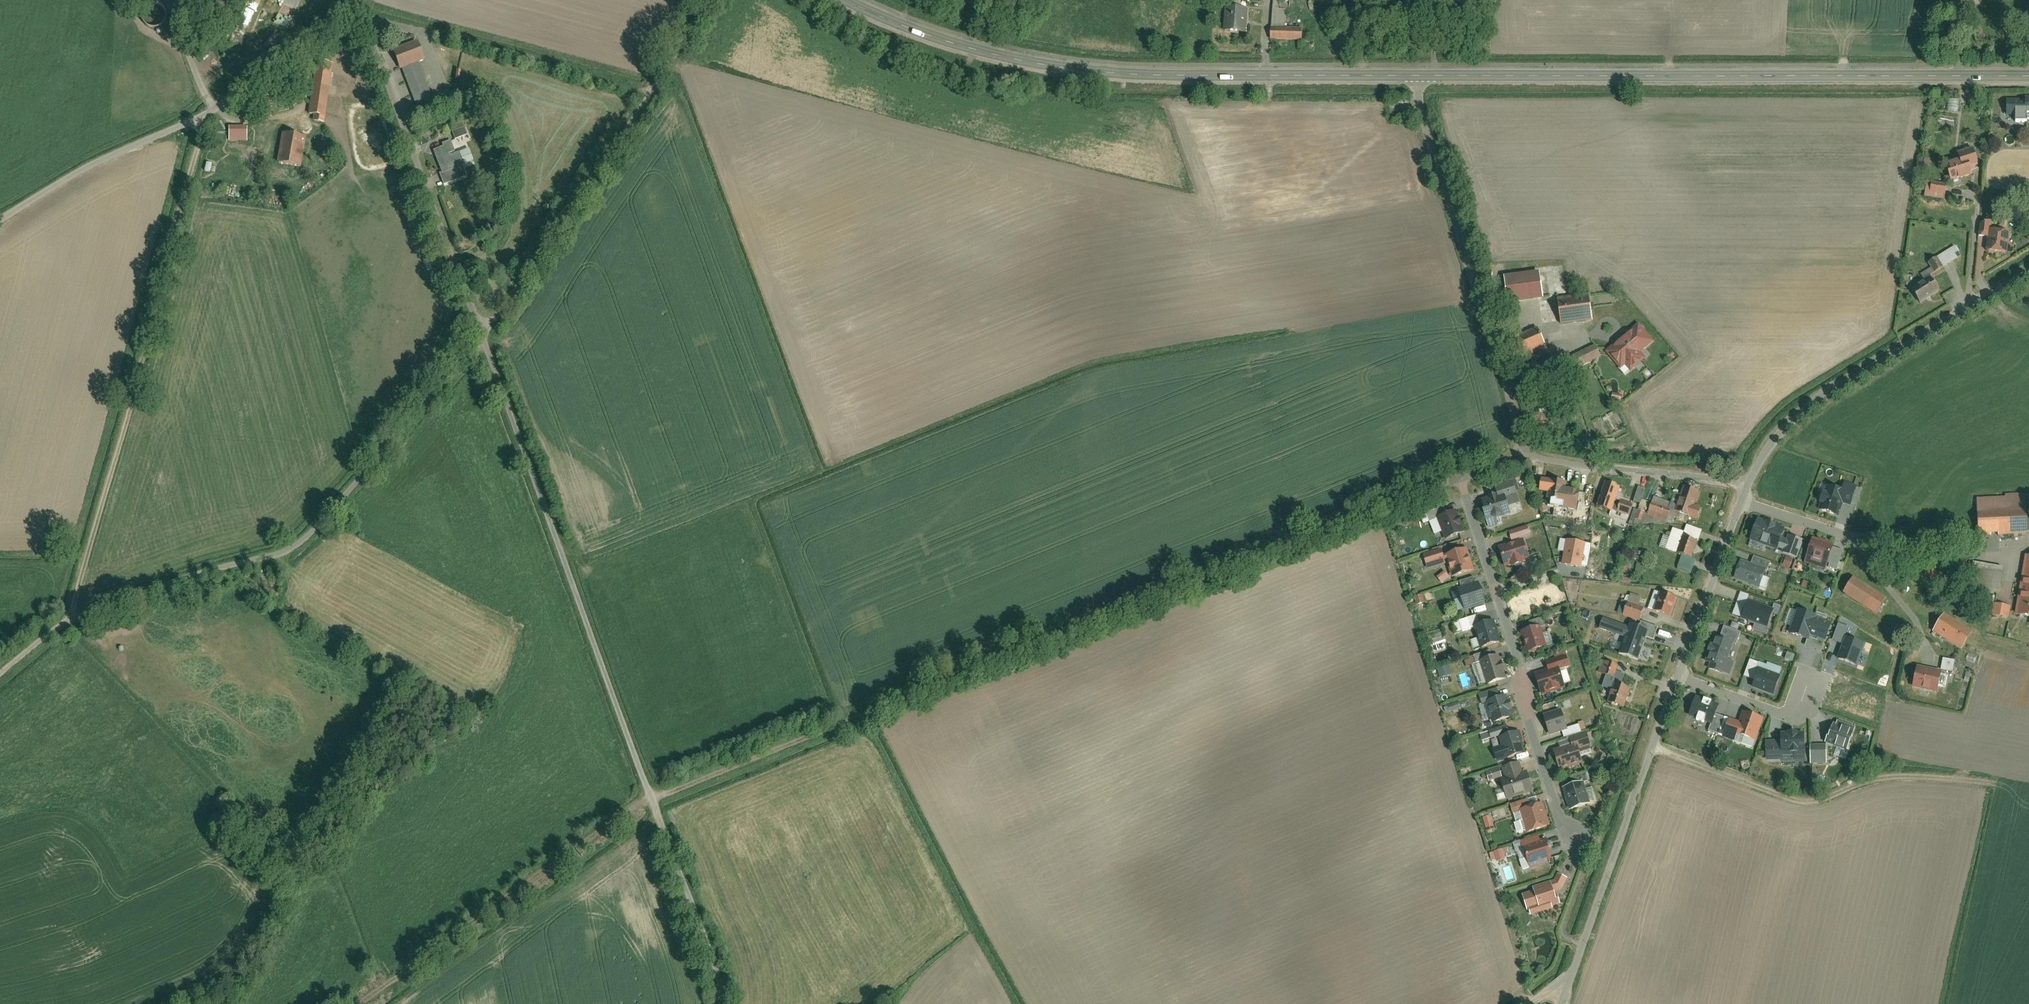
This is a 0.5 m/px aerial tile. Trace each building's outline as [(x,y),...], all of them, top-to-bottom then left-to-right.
[(236,26),(246,30),(256,9),(245,4),(236,26)] [(1247,8),(1224,6),(1222,30),(1245,32),(1247,8)] [(1303,29),(1271,28),(1271,40),(1303,40),(1303,29)] [(416,42),(391,51),(399,71),(401,70),(421,122),(436,116),(416,64),(423,61),(416,42)] [(332,66),(315,64),(309,114),(318,115),(317,123),(325,124),(332,66)] [(1959,112),(1960,99),(1949,98),(1947,110),(1959,112)] [(2001,125),(2028,125),(2028,99),(2006,99),(2006,110),(2001,110),(2001,125)] [(229,126),(228,142),(247,142),(247,126),(229,126)] [(281,133),(276,166),(300,169),(305,137),(281,133)] [(452,145),(448,134),(430,142),(444,177),(464,169),(460,158),(463,157),(457,142),(452,145)] [(1942,167),(1949,187),(1973,179),(1970,171),(1979,168),(1973,150),(1954,156),(1956,162),(1942,167)] [(1924,182),(1922,199),(1942,202),(1945,185),(1924,182)] [(1988,237),(1987,251),(2004,253),(2006,230),(1994,229),(1995,220),(1982,219),(1981,236),(1988,237)] [(1907,292),(1918,309),(1942,295),(1931,277),(1961,259),(1955,249),(1926,266),(1929,270),(1919,275),(1924,282),(1907,292)] [(1502,279),(1505,306),(1541,302),(1541,297),(1547,296),(1545,274),(1502,279)] [(1556,299),(1559,327),(1591,323),(1588,296),(1556,299)] [(1604,354),(1625,378),(1644,362),(1639,355),(1654,342),(1639,325),(1604,354)] [(1539,329),(1505,342),(1515,368),(1549,355),(1539,329)] [(1565,361),(1571,375),(1601,360),(1594,347),(1565,361)] [(1480,493),(1488,519),(1512,511),(1506,493),(1517,490),(1511,471),(1492,477),(1496,488),(1480,493)] [(1568,484),(1542,481),(1541,493),(1548,494),(1547,500),(1565,502),(1564,511),(1555,509),(1554,520),(1568,522),(1569,514),(1578,515),(1582,490),(1567,488),(1568,484)] [(1612,512),(1620,487),(1604,482),(1596,507),(1612,512)] [(1821,506),(1817,516),(1836,522),(1842,504),(1851,507),(1857,488),(1841,482),(1839,489),(1823,484),(1816,505),(1821,506)] [(1636,501),(1644,502),(1647,488),(1639,486),(1636,501)] [(1677,516),(1700,523),(1703,511),(1697,509),(1702,493),(1686,488),(1677,516)] [(1977,500),(1978,537),(2025,535),(2024,495),(2005,495),(2005,499),(1977,500)] [(1655,502),(1651,516),(1670,521),(1674,507),(1655,502)] [(1437,520),(1444,540),(1464,534),(1457,513),(1437,520)] [(1758,520),(1751,542),(1783,553),(1782,557),(1797,562),(1803,541),(1788,536),(1786,542),(1781,540),(1785,528),(1758,520)] [(1667,551),(1694,562),(1704,533),(1676,523),(1667,551)] [(1499,548),(1505,568),(1512,566),(1514,569),(1525,566),(1523,561),(1532,559),(1525,539),(1533,536),(1530,526),(1510,533),(1513,543),(1499,548)] [(1812,537),(1803,565),(1825,572),(1826,569),(1833,571),(1840,551),(1833,549),(1835,544),(1812,537)] [(1566,541),(1562,566),(1582,569),(1586,544),(1566,541)] [(1445,565),(1449,579),(1471,572),(1464,550),(1442,557),(1440,550),(1419,556),(1424,572),(1445,565)] [(2016,617),(2028,619),(2028,556),(2025,556),(2016,617)] [(1741,561),(1734,581),(1761,591),(1771,564),(1753,558),(1751,565),(1741,561)] [(1974,564),(1968,590),(1998,596),(2004,570),(1974,564)] [(1852,580),(1842,597),(1875,618),(1886,602),(1852,580)] [(1457,591),(1464,611),(1483,605),(1476,584),(1457,591)] [(1667,618),(1674,599),(1655,592),(1648,611),(1667,618)] [(1736,615),(1745,617),(1750,594),(1741,592),(1736,615)] [(1418,605),(1428,602),(1425,594),(1416,597),(1418,605)] [(1776,628),(1782,605),(1776,604),(1775,607),(1750,600),(1745,618),(1758,622),(1756,630),(1767,633),(1770,626),(1776,628)] [(1641,608),(1621,601),(1616,616),(1636,623),(1641,608)] [(1993,604),(1990,618),(2008,622),(2011,608),(1993,604)] [(1797,612),(1789,636),(1807,642),(1805,648),(1821,653),(1830,622),(1797,612)] [(1943,615),(1931,635),(1961,653),(1973,634),(1943,615)] [(1638,662),(1648,632),(1630,625),(1629,629),(1600,619),(1596,631),(1625,641),(1620,656),(1638,662)] [(1472,629),(1479,653),(1501,646),(1494,622),(1472,629)] [(1544,625),(1524,631),(1531,653),(1551,647),(1544,625)] [(1427,633),(1433,653),(1449,648),(1443,628),(1427,633)] [(1714,637),(1704,663),(1711,666),(1709,670),(1727,677),(1732,664),(1726,662),(1732,644),(1735,645),(1740,634),(1724,628),(1720,639),(1714,637)] [(1788,659),(1795,662),(1797,655),(1790,652),(1788,659)] [(1477,664),(1484,688),(1506,682),(1499,657),(1477,664)] [(1571,667),(1568,657),(1546,663),(1549,671),(1536,675),(1543,698),(1568,690),(1562,669),(1571,667)] [(1943,670),(1955,671),(1957,660),(1945,658),(1943,670)] [(1602,661),(1598,674),(1614,679),(1618,665),(1602,661)] [(1755,683),(1752,690),(1774,697),(1784,669),(1768,663),(1767,667),(1750,661),(1744,679),(1755,683)] [(1476,665),(1469,666),(1472,687),(1479,686),(1476,665)] [(1442,678),(1453,675),(1450,666),(1440,669),(1442,678)] [(1916,667),(1912,688),(1938,694),(1943,672),(1916,667)] [(1610,704),(1628,709),(1633,688),(1616,683),(1610,704)] [(1485,694),(1492,715),(1512,709),(1510,704),(1513,703),(1508,687),(1485,694)] [(1696,698),(1688,719),(1711,727),(1719,706),(1696,698)] [(1543,717),(1550,737),(1565,732),(1559,712),(1543,717)] [(1728,720),(1721,740),(1735,745),(1738,737),(1755,743),(1764,720),(1742,712),(1738,724),(1728,720)] [(1856,728),(1836,721),(1827,746),(1847,753),(1856,728)] [(1499,739),(1506,761),(1529,754),(1523,732),(1510,736),(1507,726),(1488,732),(1491,742),(1499,739)] [(1554,752),(1561,774),(1583,767),(1579,753),(1594,749),(1588,732),(1568,739),(1571,747),(1554,752)] [(1764,741),(1765,763),(1782,762),(1782,765),(1805,764),(1804,732),(1779,733),(1780,741),(1764,741)] [(1809,745),(1810,766),(1827,766),(1826,745),(1809,745)] [(1501,781),(1507,802),(1535,793),(1529,774),(1524,775),(1521,765),(1501,771),(1504,780),(1501,781)] [(1587,784),(1566,791),(1573,812),(1594,805),(1587,784)] [(1520,814),(1527,835),(1554,827),(1546,803),(1532,807),(1531,801),(1511,807),(1514,816),(1520,814)] [(1493,815),(1485,817),(1488,832),(1496,830),(1493,815)] [(1540,836),(1521,843),(1531,870),(1555,861),(1547,840),(1543,842),(1540,836)] [(1491,852),(1494,862),(1507,858),(1505,849),(1491,852)] [(1553,882),(1533,888),(1535,892),(1523,895),(1527,912),(1534,910),(1537,916),(1563,907),(1558,893),(1564,894),(1569,879),(1559,874),(1553,884),(1553,882)]
